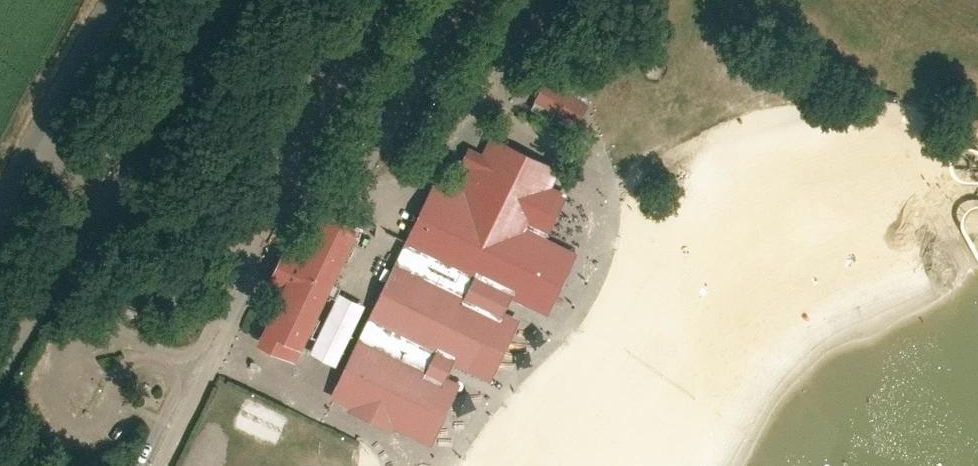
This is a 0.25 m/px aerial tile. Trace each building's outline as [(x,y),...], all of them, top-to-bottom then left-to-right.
[(561,77),(551,71),(545,83),(546,84),(539,97),(538,96),(531,108),(569,129),(575,117),(573,116),(581,103),(582,104),(589,92),(561,77)] [(335,394),(412,431),(439,376),(428,371),(438,351),(470,367),(498,311),(487,305),(497,285),(528,300),(555,244),(524,229),(545,186),(489,159),(482,174),(473,169),(459,198),(436,187),(335,394)] [(296,352),(356,229),(350,226),(327,214),(310,250),(301,246),(280,289),(289,294),(265,343),(286,354),(289,348),(296,352)] [(342,366),(368,303),(341,292),(315,355),(342,366)]
